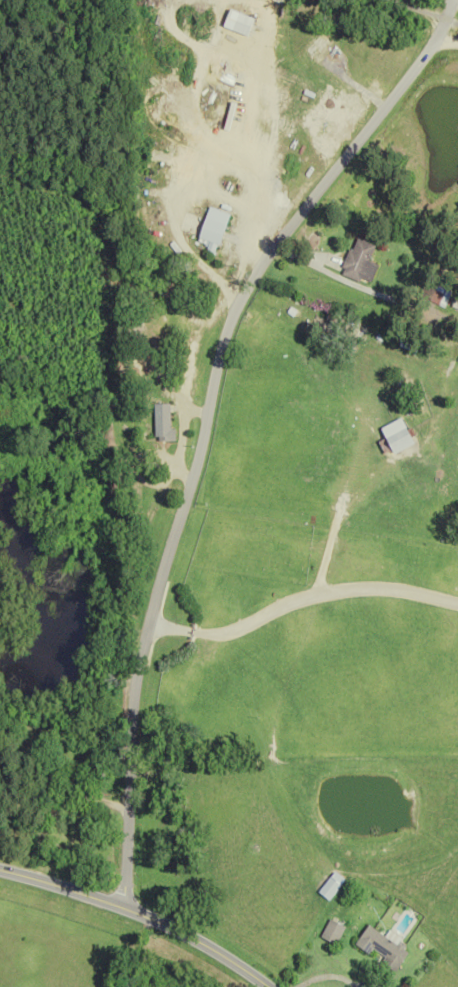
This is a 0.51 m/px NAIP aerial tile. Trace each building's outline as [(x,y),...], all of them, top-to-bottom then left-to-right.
[(225,6),(250,17),(243,33),(218,23),(225,6)] [(227,213),(205,206),(195,236),(216,244),(227,213)] [(355,238),(373,246),(366,260),(375,265),(368,280),(359,276),(357,281),(340,273),(342,267),(339,265),(347,248),(350,249),(355,238)] [(152,403),(167,403),(168,428),(172,428),(173,440),(157,441),(157,436),(153,436),(152,403)] [(318,893),(328,901),(340,885),(329,877),(318,893)] [(344,929),(329,920),(320,936),(334,945),(344,929)] [(356,944),(382,961),(381,963),(395,972),(408,952),(367,926),(356,944)]
